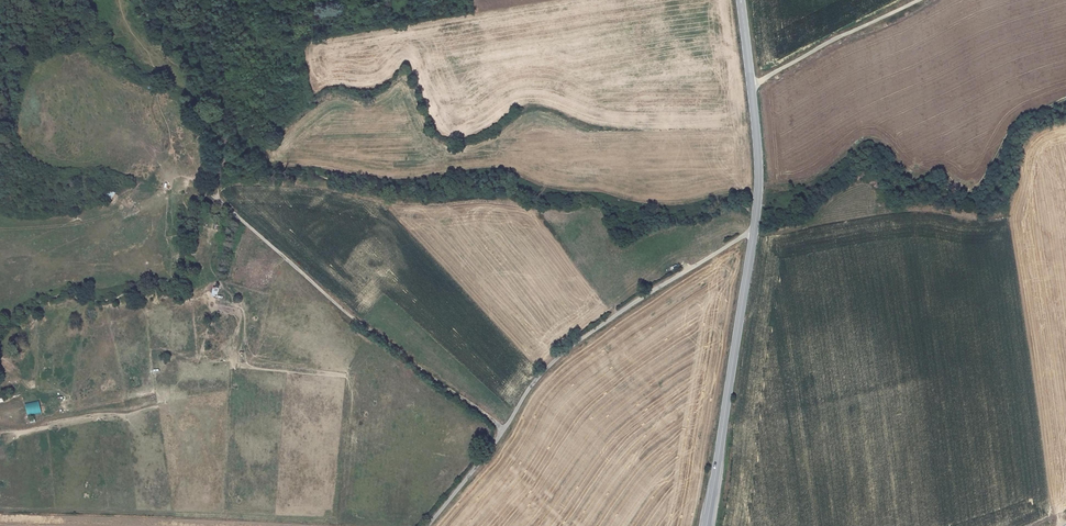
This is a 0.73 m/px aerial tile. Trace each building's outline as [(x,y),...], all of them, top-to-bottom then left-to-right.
[(228,134),(222,136),(226,146),(232,144),(228,134)] [(106,197),(112,200),(116,192),(110,190),(106,197)] [(26,403),(29,416),(43,412),(40,400),(26,403)]
